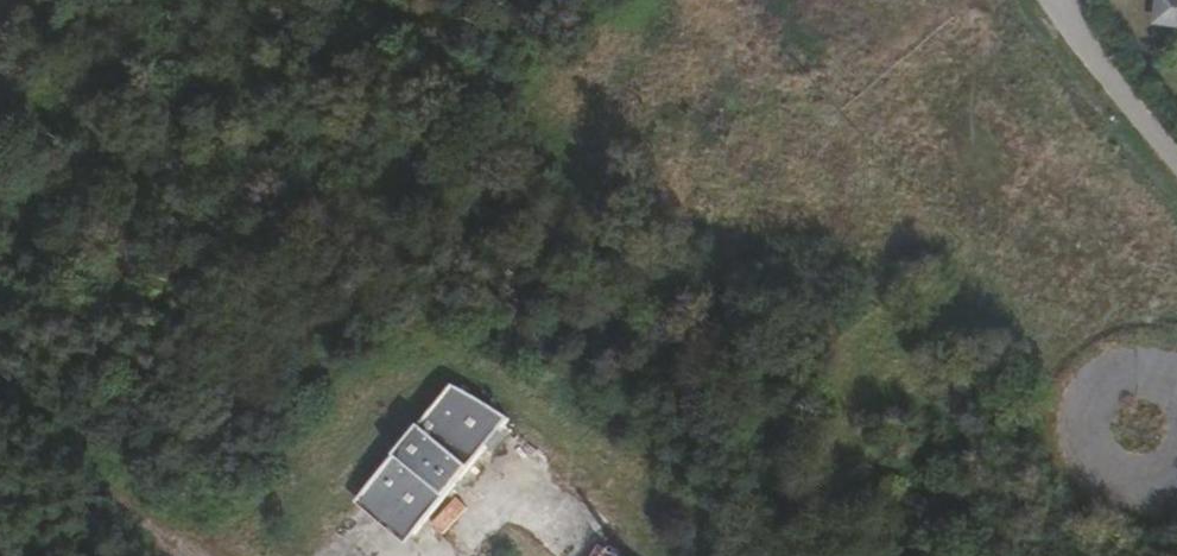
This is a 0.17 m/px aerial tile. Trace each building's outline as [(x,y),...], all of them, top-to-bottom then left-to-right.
[(1159,3),(1161,31),(1176,37),(1176,0),(1167,0),(1159,3)] [(624,546),(550,472),(558,462),(530,440),(502,420),(472,402),(451,390),(314,555),(633,555),(624,546)]
